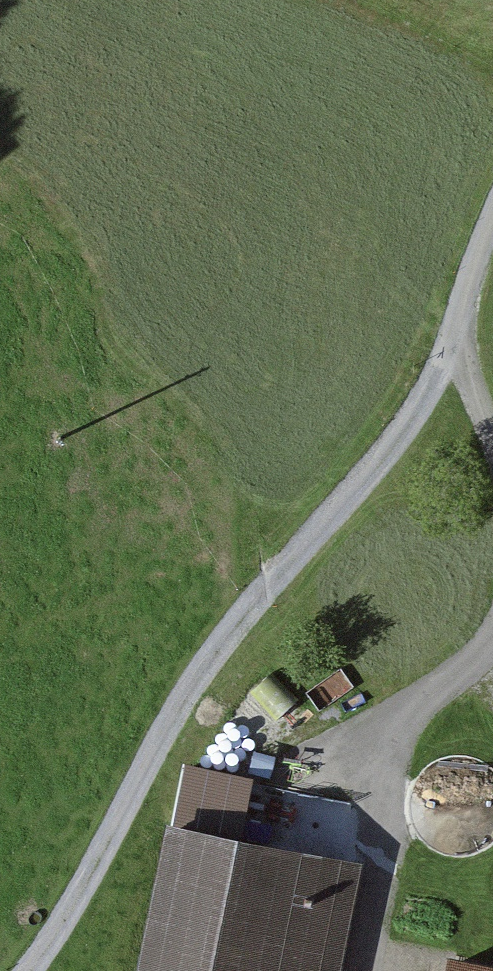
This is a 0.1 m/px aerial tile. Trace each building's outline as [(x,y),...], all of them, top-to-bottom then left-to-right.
[(361,868),(158,829),(131,970),(341,970),(361,868)]
